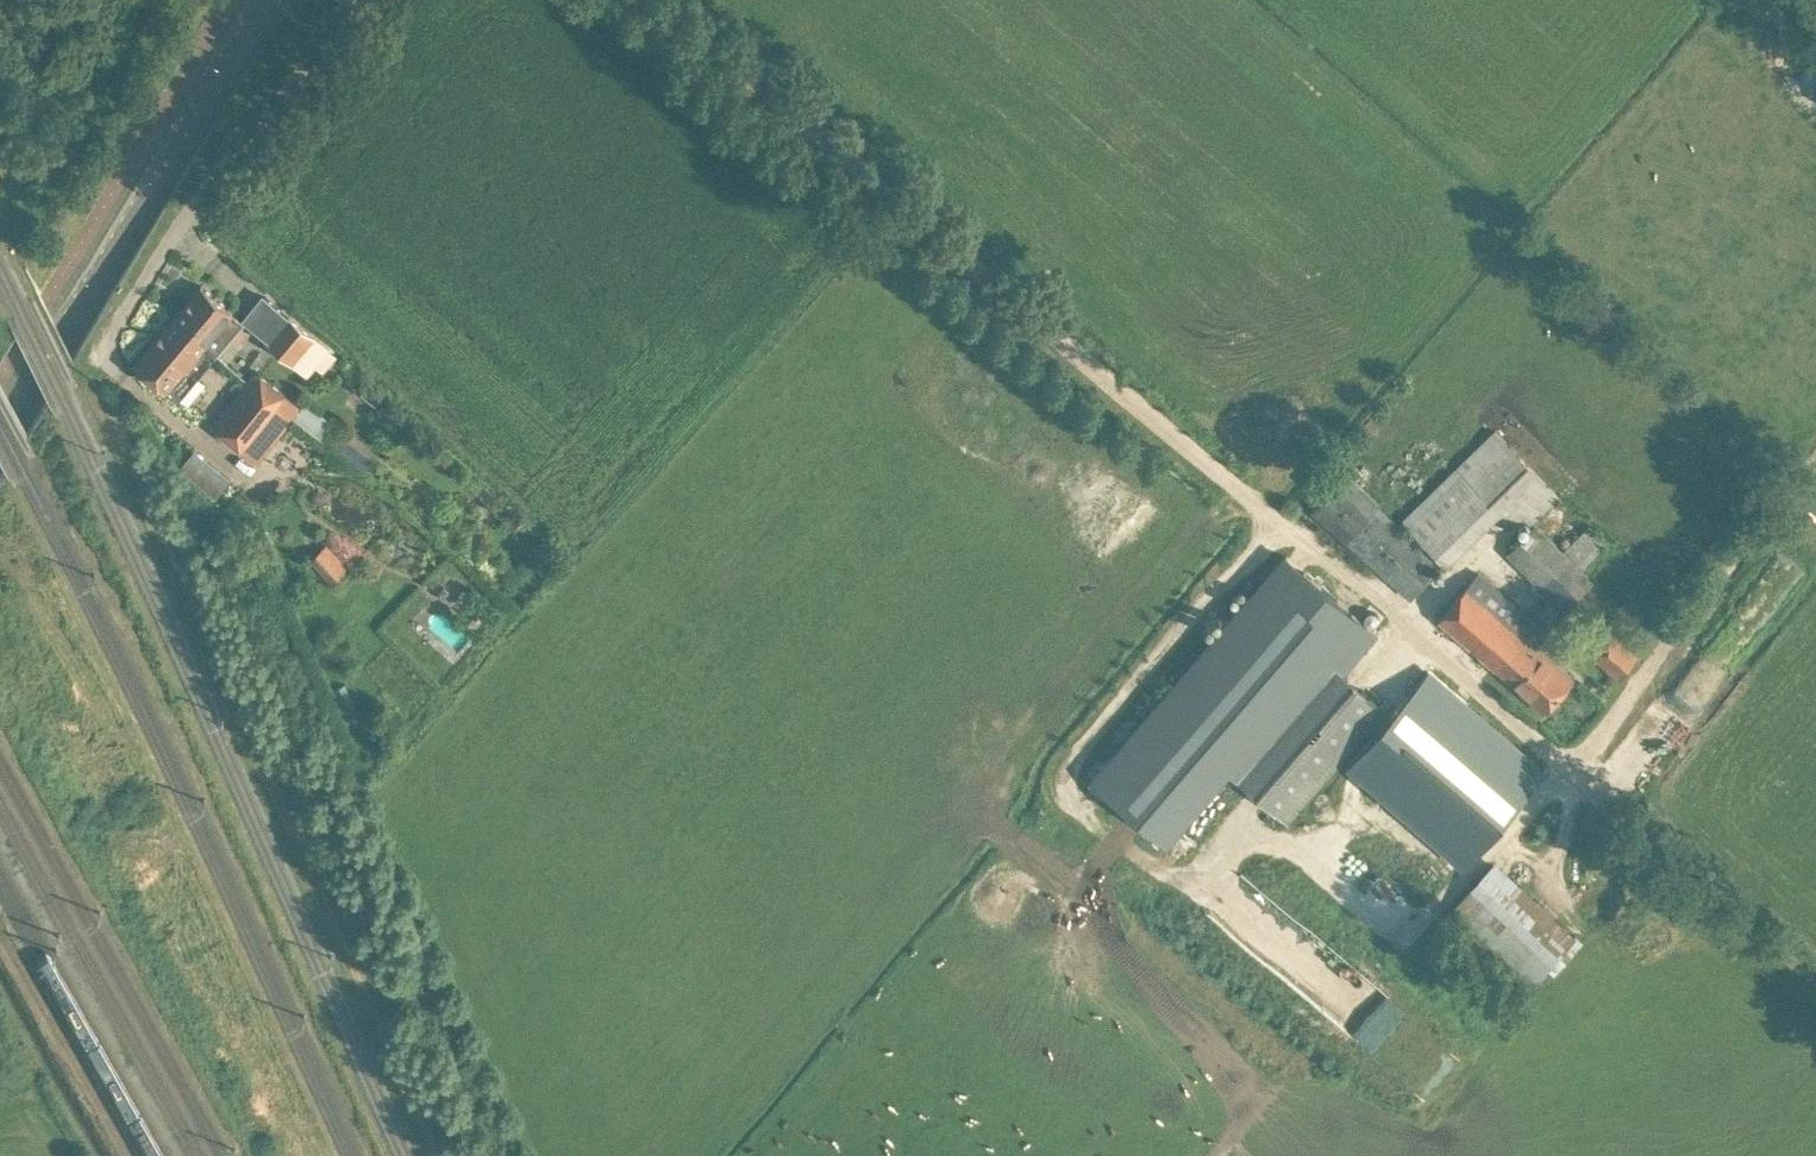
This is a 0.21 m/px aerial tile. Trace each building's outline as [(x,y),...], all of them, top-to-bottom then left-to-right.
[(234,311),(220,300),(202,284),(174,317),(217,354),(245,320),(234,311)] [(322,373),(336,355),(289,316),(269,340),(310,373),(315,367),(322,373)] [(179,399),(217,354),(174,317),(136,364),(179,399)] [(308,398),(300,408),(283,394),(284,394),(257,373),(249,383),(292,417),(294,415),(363,469),(377,452),(308,398)] [(257,463),(292,417),(249,383),(213,427),(257,463)] [(1512,524),(1526,511),(1535,520),(1560,495),(1495,429),(1405,518),(1449,563),(1500,512),(1512,524)] [(1410,596),(1426,579),(1443,560),(1346,473),(1313,510),(1410,596)] [(1508,554),(1559,604),(1587,576),(1581,570),(1607,542),(1589,525),(1563,552),(1536,526),(1508,554)] [(349,569),(327,544),(309,559),(332,585),(349,569)] [(1283,556),(1094,780),(1169,843),(1230,771),(1228,770),(1325,658),(1343,673),(1375,634),(1283,556)] [(449,576),(438,590),(453,603),(464,589),(449,576)] [(1545,711),(1572,680),(1535,648),(1545,637),(1477,576),(1439,618),(1545,711)] [(1609,630),(1590,651),(1617,676),(1636,655),(1609,630)] [(1230,771),(1288,822),(1385,708),(1343,673),(1325,658),(1228,770),(1230,771)] [(1487,835),(1526,790),(1542,772),(1429,674),(1376,736),(1408,765),(1487,835)] [(1445,916),(1526,990),(1577,934),(1496,860),(1445,916)]
